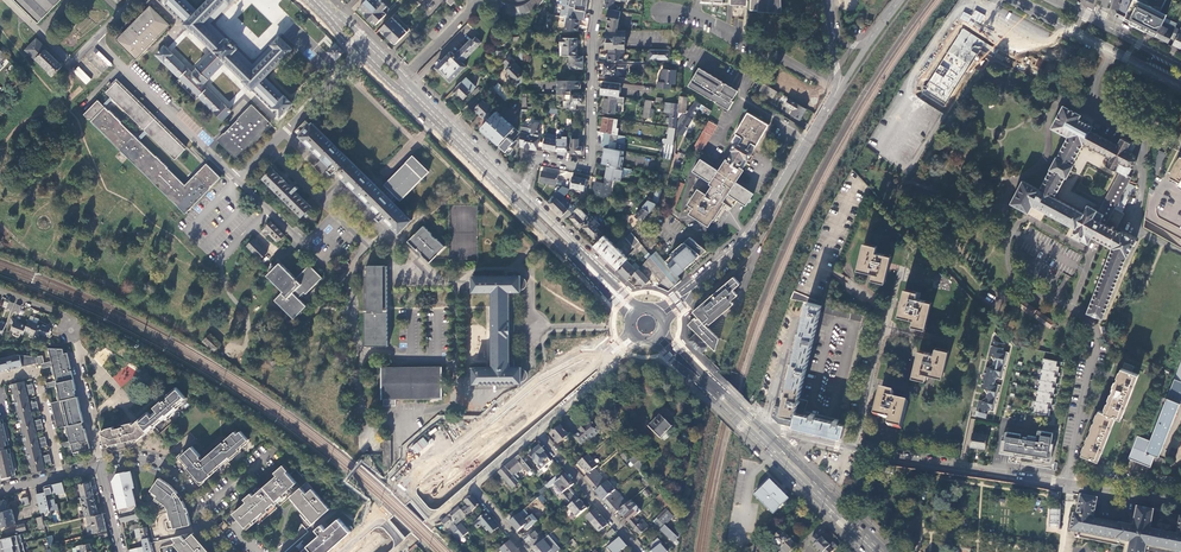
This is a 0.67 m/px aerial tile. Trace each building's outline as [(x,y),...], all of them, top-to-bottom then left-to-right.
[(38,23),(61,0),(15,0),(38,23)] [(223,120),(231,111),(204,84),(209,79),(214,74),(226,61),(246,80),(245,81),(247,83),(251,87),(253,89),(254,89),(281,115),(293,103),(285,96),(265,77),(292,49),(280,38),(273,45),(264,55),(254,65),(237,50),(238,49),(227,38),(226,39),(217,29),(210,23),(230,3),(234,0),(210,0),(198,12),(186,0),(163,0),(187,23),(186,24),(194,32),(195,31),(203,38),(207,43),(215,50),(198,68),(193,73),(165,46),(156,55),(180,78),(178,80),(185,88),(189,92),(197,99),(199,97),(223,120)] [(391,11),(380,0),(368,0),(359,9),(376,26),(391,11)] [(531,1),(526,4),(520,6),(517,7),(510,6),(505,4),(500,1),(499,0),(491,0),(489,1),(494,8),(496,10),(502,13),(504,14),(510,15),(514,16),(517,16),(521,15),(524,15),(531,12),(536,8),(541,4),(543,1),(543,0),(532,0),(531,1)] [(620,0),(607,0),(605,8),(609,9),(612,9),(614,0),(620,1),(620,0)] [(750,10),(758,11),(758,12),(763,12),(782,13),(782,4),(781,0),(751,0),(750,10)] [(1112,9),(1115,16),(1124,20),(1133,0),(1114,0),(1112,9)] [(1161,12),(1167,0),(1166,0),(1157,0),(1141,0),(1140,1),(1138,0),(1133,0),(1124,20),(1156,37),(1163,22),(1167,14),(1161,12)] [(574,18),(584,19),(586,4),(577,3),(574,18)] [(117,40),(137,60),(170,25),(150,6),(117,40)] [(618,31),(621,11),(612,9),(609,9),(608,17),(609,17),(608,23),(609,23),(607,31),(618,31)] [(968,22),(970,18),(980,23),(984,15),(975,10),(971,16),(964,12),(960,18),(968,22)] [(402,21),(395,15),(382,28),(380,30),(395,45),(410,29),(403,23),(401,25),(399,24),(402,21)] [(491,32),(474,16),(467,24),(479,35),(476,38),(475,37),(472,40),(471,39),(458,53),(455,55),(454,54),(451,51),(436,67),(451,82),(466,66),(462,62),(491,32)] [(578,30),(579,19),(565,17),(564,24),(566,24),(565,31),(578,30)] [(1180,30),(1163,22),(1156,37),(1170,43),(1173,44),(1180,30)] [(924,90),(922,93),(944,107),(985,42),(962,28),(937,69),(926,86),(924,86),(922,88),(924,90)] [(1173,45),(1180,49),(1180,28),(1173,45)] [(626,49),(626,30),(618,31),(607,31),(606,31),(606,49),(609,49),(611,49),(625,49),(626,49)] [(569,56),(578,56),(578,39),(561,38),(561,45),(561,56),(569,56)] [(49,73),(53,76),(63,66),(46,50),(48,48),(38,39),(26,50),(36,60),(37,60),(50,72),(49,73)] [(336,59),(344,52),(336,45),(329,52),(336,59)] [(494,51),(498,55),(502,51),(498,47),(494,51)] [(8,57),(0,49),(0,66),(8,57)] [(625,49),(611,49),(610,54),(609,54),(608,54),(607,62),(627,62),(627,54),(625,54),(625,49)] [(669,59),(669,50),(650,50),(650,58),(655,58),(655,59),(669,59)] [(569,56),(569,68),(583,68),(583,56),(578,56),(569,56)] [(517,80),(522,75),(518,71),(520,70),(521,68),(509,57),(504,62),(510,68),(507,70),(517,80)] [(1034,58),(1032,66),(1040,69),(1042,60),(1034,58)] [(627,73),(627,64),(615,64),(604,64),(604,75),(609,75),(609,78),(615,78),(615,70),(621,70),(621,73),(627,73)] [(716,102),(729,110),(734,102),(732,101),(737,93),(726,86),(726,85),(723,83),(723,82),(700,68),(689,86),(712,100),(713,100),(716,102)] [(657,88),(670,89),(671,83),(675,84),(676,70),(662,69),(662,77),(661,82),(658,81),(657,88)] [(522,75),(517,80),(511,87),(514,91),(522,82),(522,75)] [(476,86),(466,77),(453,90),(458,94),(459,93),(464,99),(476,86)] [(580,81),(569,81),(557,81),(557,94),(572,94),(572,88),(580,88),(580,81)] [(619,97),(621,83),(603,81),(601,94),(619,97)] [(156,119),(117,82),(112,87),(107,92),(111,97),(113,99),(119,104),(146,131),(148,133),(149,134),(151,132),(169,150),(170,151),(177,158),(186,149),(178,141),(156,119)] [(493,88),(505,101),(510,95),(498,83),(493,88)] [(778,91),(764,83),(759,90),(773,98),(778,91)] [(571,109),(576,109),(576,104),(582,104),(582,101),(582,95),(571,95),(571,99),(566,99),(566,105),(563,105),(563,109),(571,109)] [(680,96),(678,111),(686,112),(687,97),(680,96)] [(113,99),(111,97),(104,105),(106,107),(113,99)] [(603,112),(616,114),(617,105),(619,105),(620,100),(605,98),(603,112)] [(791,114),(800,120),(806,109),(789,99),(786,105),(790,107),(794,109),(792,111),(791,114)] [(91,122),(185,214),(221,178),(207,164),(185,185),(168,168),(157,156),(156,157),(140,141),(138,139),(122,123),(110,111),(106,107),(104,105),(99,100),(85,114),(90,119),(91,118),(93,120),(91,122)] [(484,125),(489,119),(486,116),(493,110),(489,106),(491,104),(488,101),(486,103),(483,100),(479,104),(475,109),(480,114),(473,122),(476,126),(478,125),(481,128),(484,125)] [(651,109),(652,101),(646,100),(643,117),(649,118),(650,115),(651,109)] [(678,111),(679,104),(665,102),(664,112),(670,113),(670,118),(667,117),(666,121),(669,122),(669,126),(675,127),(677,111),(678,111)] [(252,106),(219,140),(238,159),(272,125),(252,106)] [(1112,247),(1112,248),(1112,249),(1087,312),(1103,319),(1126,257),(1127,257),(1136,240),(1121,232),(1121,233),(1114,229),(1115,227),(1117,228),(1125,214),(1121,212),(1135,186),(1129,183),(1131,178),(1128,176),(1132,169),(1133,168),(1132,168),(1132,167),(1131,168),(1131,167),(1130,166),(1133,165),(1134,166),(1135,165),(1134,164),(1136,161),(1137,160),(1136,160),(1135,157),(1136,156),(1136,155),(1135,156),(1132,153),(1136,146),(1137,145),(1136,145),(1137,145),(1136,144),(1135,145),(1131,142),(1132,142),(1131,141),(1130,142),(1122,138),(1123,137),(1122,137),(1121,137),(1120,138),(1121,138),(1118,145),(1113,142),(1112,141),(1112,142),(1108,140),(1108,139),(1107,138),(1107,139),(1102,137),(1103,136),(1102,135),(1101,136),(1097,134),(1097,133),(1096,133),(1091,131),(1092,130),(1091,130),(1093,126),(1079,119),(1081,115),(1064,106),(1052,128),(1068,137),(1057,157),(1050,169),(1051,169),(1040,190),(1023,181),(1011,203),(1029,213),(1033,205),(1076,228),(1071,236),(1081,241),(1081,240),(1088,244),(1092,237),(1112,247)] [(481,128),(481,129),(499,145),(500,144),(501,145),(500,146),(507,152),(511,147),(511,146),(514,142),(509,137),(508,138),(507,137),(515,128),(496,111),(489,119),(484,125),(481,128)] [(757,146),(770,126),(748,113),(734,136),(738,139),(737,142),(749,149),(752,143),(757,146)] [(693,119),(685,115),(681,120),(679,123),(681,125),(677,131),(683,135),(693,119)] [(521,122),(520,147),(536,150),(538,141),(540,132),(539,131),(540,128),(539,127),(539,125),(541,124),(541,120),(540,118),(536,117),(534,118),(532,118),(529,120),(528,123),(521,122)] [(617,128),(618,119),(603,117),(602,132),(618,135),(619,128),(617,128)] [(694,148),(702,153),(718,125),(710,121),(694,148)] [(323,158),(330,165),(332,167),(329,169),(334,174),(336,171),(344,179),(354,189),(364,198),(375,209),(380,214),(378,217),(380,219),(382,221),(384,218),(396,229),(399,233),(412,220),(400,209),(393,202),(383,192),(313,123),(300,136),(323,158)] [(674,145),(675,128),(670,127),(668,139),(665,139),(664,143),(674,145)] [(148,133),(146,131),(138,139),(140,141),(148,133)] [(151,132),(149,134),(176,160),(176,159),(177,158),(170,151),(169,150),(151,132)] [(626,136),(618,135),(602,132),(601,136),(604,136),(602,147),(605,147),(608,148),(610,140),(617,142),(624,143),(626,136)] [(748,160),(753,152),(749,149),(737,142),(738,139),(734,136),(719,162),(723,165),(720,169),(720,168),(719,168),(718,169),(718,170),(701,159),(693,170),(712,182),(711,183),(714,185),(707,196),(698,190),(689,204),(694,208),(691,213),(708,225),(714,217),(720,208),(721,209),(722,207),(723,206),(722,205),(724,202),(722,201),(728,193),(730,194),(729,195),(740,202),(746,206),(749,201),(749,202),(752,199),(751,198),(754,194),(747,189),(737,183),(736,184),(734,183),(743,170),(740,168),(745,158),(748,160)] [(556,140),(545,137),(543,148),(556,151),(556,140)] [(28,146),(34,152),(41,144),(36,139),(28,146)] [(566,139),(557,139),(556,140),(556,151),(567,151),(567,143),(566,143),(566,139)] [(617,142),(610,140),(608,148),(615,149),(617,142)] [(749,149),(753,152),(755,149),(757,146),(752,143),(749,149)] [(1180,157),(1180,151),(1168,145),(1165,152),(1167,153),(1157,175),(1150,188),(1145,220),(1155,225),(1157,222),(1160,216),(1180,227),(1180,179),(1173,175),(1174,170),(1175,166),(1177,162),(1180,157)] [(623,156),(624,151),(618,150),(615,149),(608,148),(605,147),(603,157),(604,157),(606,158),(606,160),(605,160),(604,163),(605,163),(608,164),(613,165),(623,167),(625,156),(623,156)] [(1165,152),(1158,149),(1154,173),(1157,175),(1167,153),(1165,152)] [(413,156),(385,185),(388,188),(383,192),(393,202),(398,197),(401,200),(429,172),(413,156)] [(743,170),(748,160),(745,158),(740,168),(743,170)] [(624,171),(625,167),(623,167),(613,165),(608,164),(605,179),(613,180),(618,181),(619,175),(620,170),(623,171),(624,171)] [(869,187),(852,168),(832,204),(815,243),(795,290),(820,301),(833,270),(869,187)] [(263,179),(302,216),(311,207),(295,191),(289,185),(285,181),(285,180),(282,177),(281,177),(273,169),(263,179)] [(540,182),(556,185),(558,174),(542,171),(540,182)] [(657,181),(665,182),(666,178),(666,175),(659,174),(657,181)] [(588,179),(573,176),(570,187),(585,191),(588,179)] [(603,183),(595,181),(593,194),(599,195),(606,196),(609,197),(613,180),(605,179),(604,178),(603,183)] [(670,201),(669,206),(675,208),(684,183),(677,180),(670,201)] [(548,202),(566,219),(573,211),(578,207),(582,203),(577,201),(572,206),(568,202),(565,204),(560,200),(570,190),(561,188),(550,200),(548,202)] [(658,200),(662,189),(659,189),(655,199),(653,203),(648,200),(643,205),(645,207),(640,212),(639,211),(635,216),(641,221),(643,219),(649,213),(656,207),(658,200)] [(590,218),(578,207),(573,211),(575,213),(570,218),(580,228),(582,226),(589,219),(590,218)] [(655,218),(649,213),(643,219),(648,225),(655,218)] [(600,224),(592,216),(590,218),(589,219),(590,221),(584,227),(598,241),(604,235),(597,227),(600,224)] [(271,222),(247,246),(260,259),(284,235),(271,222)] [(432,234),(424,226),(409,241),(417,249),(418,248),(422,253),(422,254),(430,262),(445,247),(437,239),(436,239),(431,235),(432,234)] [(628,240),(634,235),(631,232),(626,237),(628,240)] [(593,246),(617,270),(626,260),(628,258),(627,256),(604,235),(598,241),(593,246)] [(631,243),(636,238),(634,235),(628,240),(631,243)] [(701,255),(707,250),(690,237),(684,242),(701,255)] [(633,246),(639,241),(636,238),(631,243),(633,246)] [(637,249),(642,244),(639,241),(633,246),(635,248),(631,252),(633,254),(637,249)] [(701,255),(684,242),(671,253),(672,254),(665,261),(676,273),(683,267),(684,269),(701,255)] [(878,246),(864,243),(858,269),(874,273),(872,279),(885,282),(891,256),(876,252),(878,246)] [(640,251),(637,249),(633,254),(629,257),(631,259),(640,251)] [(669,291),(682,280),(678,275),(676,273),(665,261),(656,250),(651,255),(645,262),(648,266),(661,282),(658,286),(669,291)] [(617,270),(628,280),(634,274),(637,270),(635,268),(626,260),(617,270)] [(642,272),(648,266),(645,262),(641,266),(637,270),(634,274),(644,285),(645,283),(649,280),(642,272)] [(275,300),(294,319),(307,306),(304,303),(299,298),(304,292),(306,294),(307,294),(323,278),(310,265),(296,279),(280,263),(273,271),(268,275),(284,291),(275,300)] [(384,266),(369,266),(369,269),(365,270),(366,346),(388,346),(388,275),(388,266),(384,266)] [(507,276),(473,276),(473,292),(489,292),(496,292),(496,293),(496,326),(497,367),(474,367),(473,383),(521,383),(522,381),(523,381),(524,380),(525,379),(526,378),(527,377),(527,375),(527,374),(527,373),(526,371),(525,370),(524,370),(523,369),(521,369),(521,367),(515,367),(514,327),(514,292),(521,292),(521,289),(522,289),(524,289),(525,288),(526,287),(526,285),(526,284),(526,283),(526,281),(525,280),(525,279),(523,278),(522,278),(521,278),(521,275),(507,276)] [(695,333),(689,340),(693,344),(697,348),(702,353),(708,346),(707,345),(709,344),(708,343),(709,343),(714,348),(718,344),(719,338),(706,324),(733,301),(730,298),(736,293),(733,289),(740,283),(737,280),(734,276),(704,301),(694,310),(699,317),(697,319),(695,317),(689,324),(698,333),(697,333),(696,334),(695,333)] [(918,292),(905,288),(898,316),(914,319),(913,325),(926,328),(932,302),(917,298),(918,292)] [(789,425),(793,426),(800,398),(820,312),(823,302),(820,301),(795,290),(791,298),(808,302),(806,309),(799,338),(791,370),(784,402),(782,407),(775,406),(772,416),(779,423),(789,425)] [(1055,322),(1013,293),(1009,299),(1027,311),(1032,316),(1033,315),(1051,327),(1055,322)] [(826,435),(842,438),(844,428),(846,421),(872,315),(833,306),(833,307),(823,302),(820,312),(862,322),(838,419),(822,415),(805,411),(809,400),(800,398),(793,426),(793,427),(818,432),(826,435)] [(24,331),(29,332),(28,333),(39,337),(40,334),(49,337),(52,328),(48,327),(43,325),(43,326),(34,323),(34,322),(29,320),(27,326),(16,321),(17,320),(11,318),(10,323),(13,324),(11,330),(23,335),(24,331)] [(209,333),(201,341),(214,353),(222,344),(209,333)] [(1001,352),(1002,350),(1004,341),(997,333),(995,336),(990,355),(992,356),(996,361),(995,365),(989,368),(986,367),(982,387),(985,388),(988,394),(987,398),(982,401),(979,401),(975,415),(986,417),(988,411),(990,410),(991,408),(995,409),(997,400),(996,400),(996,398),(997,398),(1000,385),(998,385),(997,383),(995,380),(996,377),(998,376),(1000,375),(1003,375),(1005,365),(1004,365),(1005,363),(1006,363),(1008,353),(1001,352)] [(943,377),(950,350),(936,347),(935,353),(919,350),(913,376),(926,380),(928,373),(943,377)] [(90,449),(89,442),(87,433),(86,429),(84,429),(83,423),(84,422),(83,417),(82,412),(81,412),(80,407),(81,407),(78,397),(77,397),(75,391),(77,390),(75,385),(74,378),(72,371),(64,372),(64,371),(72,369),(70,361),(68,353),(64,354),(63,349),(49,348),(52,362),(44,363),(42,356),(36,357),(16,355),(0,359),(0,372),(10,370),(19,368),(27,366),(32,364),(38,363),(38,365),(42,364),(43,369),(53,366),(56,381),(47,383),(48,388),(57,386),(61,401),(51,403),(54,416),(57,428),(67,426),(70,441),(61,443),(62,448),(71,446),(73,456),(79,455),(78,452),(90,449)] [(109,356),(102,350),(95,360),(102,365),(109,356)] [(1062,362),(1042,358),(1041,363),(1043,363),(1042,369),(1058,372),(1059,366),(1056,365),(1057,364),(1061,365),(1062,362)] [(1081,454),(1097,461),(1099,456),(1115,417),(1120,419),(1138,375),(1131,372),(1134,366),(1125,362),(1104,412),(1099,410),(1081,454)] [(113,377),(121,387),(136,375),(128,365),(113,377)] [(443,398),(442,367),(391,367),(382,368),(382,386),(382,398),(391,398),(413,398),(433,398),(443,398)] [(1040,369),(1039,373),(1041,374),(1040,380),(1056,383),(1057,377),(1054,376),(1054,374),(1059,375),(1059,372),(1058,372),(1042,369),(1040,369)] [(1038,379),(1037,384),(1039,384),(1038,390),(1054,393),(1055,387),(1052,387),(1052,385),(1057,386),(1057,383),(1056,383),(1040,380),(1038,379)] [(25,381),(12,384),(33,473),(45,470),(44,465),(52,463),(50,454),(42,456),(40,448),(48,446),(45,437),(38,438),(36,430),(43,428),(41,419),(34,421),(32,412),(39,411),(37,401),(30,403),(28,395),(35,393),(33,384),(26,386),(25,381)] [(1167,398),(1180,403),(1180,384),(1174,381),(1167,398)] [(141,438),(148,432),(152,429),(155,426),(155,427),(168,416),(168,417),(178,409),(177,407),(186,399),(176,388),(167,396),(168,398),(159,406),(161,408),(157,410),(157,411),(152,416),(148,412),(138,421),(134,424),(134,425),(132,423),(124,425),(124,427),(119,428),(120,432),(115,433),(114,427),(105,429),(105,430),(101,431),(104,444),(108,444),(109,445),(141,438)] [(888,426),(902,429),(908,402),(893,398),(894,392),(881,389),(874,416),(890,419),(888,426)] [(1036,390),(1035,395),(1037,395),(1035,401),(1052,404),(1053,398),(1050,397),(1050,395),(1055,396),(1055,394),(1054,393),(1038,390),(1036,390)] [(1128,458),(1150,467),(1155,455),(1159,457),(1180,403),(1167,398),(1150,440),(1137,435),(1128,458)] [(1035,405),(1033,412),(1050,415),(1051,408),(1048,408),(1048,406),(1053,407),(1053,404),(1052,404),(1035,401),(1034,400),(1033,405),(1035,405)] [(661,415),(649,426),(661,438),(662,437),(665,440),(670,435),(667,432),(672,427),(661,415)] [(0,447),(4,446),(9,445),(8,441),(10,440),(6,423),(4,423),(3,419),(0,419),(0,447)] [(600,431),(591,420),(580,430),(581,431),(574,437),(580,444),(587,439),(589,440),(600,431)] [(846,421),(844,428),(852,430),(854,423),(846,421)] [(569,435),(566,432),(561,426),(551,434),(551,435),(559,444),(565,438),(566,440),(569,437),(568,436),(569,435)] [(1054,433),(1039,430),(1037,437),(1028,435),(1028,438),(1024,437),(1023,438),(1021,438),(1022,434),(1021,434),(1021,433),(1020,432),(1019,434),(1006,431),(1003,451),(1050,459),(1054,433)] [(192,447),(181,456),(189,466),(188,467),(200,481),(204,481),(212,475),(211,473),(230,457),(231,458),(240,450),(239,448),(249,440),(241,431),(238,434),(236,432),(226,440),(227,442),(225,444),(221,447),(223,449),(220,451),(217,448),(205,458),(208,462),(204,465),(199,458),(201,456),(192,447)] [(988,434),(974,432),(972,446),(986,448),(988,434)] [(417,454),(428,443),(422,437),(411,447),(417,454)] [(384,454),(384,466),(392,466),(392,439),(383,440),(384,454)] [(543,453),(545,451),(540,446),(529,455),(538,465),(537,466),(541,471),(551,462),(543,453)] [(0,451),(0,467),(1,471),(3,478),(9,476),(16,475),(15,471),(17,470),(13,452),(11,453),(10,449),(5,450),(1,451),(0,451)] [(519,455),(505,466),(517,480),(520,478),(516,474),(524,467),(528,472),(531,470),(519,455)] [(592,459),(588,455),(579,463),(589,474),(594,469),(598,466),(592,459)] [(595,456),(592,459),(598,466),(601,463),(595,456)] [(638,470),(639,470),(644,466),(635,456),(630,460),(630,461),(638,470)] [(883,463),(874,461),(873,469),(881,471),(883,463)] [(895,470),(896,466),(883,463),(881,471),(894,474),(895,470)] [(248,501),(234,513),(247,526),(297,482),(283,466),(276,472),(278,474),(255,495),(252,492),(245,498),(248,501)] [(517,480),(505,466),(499,472),(513,488),(520,483),(517,480)] [(589,474),(584,478),(590,484),(596,491),(605,483),(602,480),(603,479),(594,469),(589,474)] [(136,507),(136,506),(133,492),(130,493),(129,489),(134,488),(130,471),(126,472),(125,472),(117,474),(113,480),(120,513),(132,510),(136,507)] [(565,474),(563,471),(556,477),(559,480),(565,474)] [(573,483),(565,474),(559,480),(557,482),(554,484),(562,493),(571,504),(578,499),(579,498),(570,488),(574,484),(573,483)] [(499,479),(495,475),(489,480),(493,484),(499,479)] [(548,483),(551,486),(554,484),(557,482),(559,480),(556,477),(556,476),(548,483)] [(168,483),(162,479),(160,478),(151,490),(158,495),(156,498),(166,505),(169,509),(172,521),(173,520),(175,528),(192,524),(190,520),(187,510),(186,506),(183,501),(181,498),(176,491),(174,488),(170,485),(168,483)] [(753,495),(773,513),(789,497),(768,478),(753,495)] [(601,497),(604,500),(615,490),(608,481),(605,483),(596,491),(601,497)] [(66,492),(63,482),(59,483),(47,486),(45,486),(46,492),(43,493),(43,495),(38,496),(42,513),(59,509),(58,504),(56,504),(53,493),(57,492),(57,494),(66,492)] [(91,482),(79,485),(83,498),(94,495),(91,482)] [(657,497),(660,494),(651,483),(648,486),(657,497)] [(293,494),(316,521),(330,509),(313,488),(307,493),(302,487),(293,494)] [(607,504),(615,514),(619,510),(627,503),(615,490),(604,500),(607,504)] [(666,509),(669,505),(660,494),(657,497),(656,497),(666,509)] [(94,495),(83,498),(82,498),(86,517),(98,514),(97,507),(97,508),(94,495)] [(479,505),(472,495),(465,501),(468,505),(463,509),(468,515),(479,505)] [(1150,530),(1155,505),(1138,503),(1133,527),(1093,518),(1097,499),(1081,496),(1077,515),(1073,514),(1070,531),(1076,532),(1075,537),(1124,547),(1123,551),(1180,551),(1180,517),(1176,535),(1150,530)] [(30,504),(28,497),(22,498),(24,506),(30,504)] [(524,509),(535,500),(533,498),(528,502),(528,503),(522,509),(523,510),(524,509)] [(584,504),(579,498),(578,499),(571,504),(568,507),(577,517),(586,509),(582,506),(584,504)] [(641,511),(631,500),(627,503),(619,510),(624,517),(633,508),(638,513),(641,511)] [(654,521),(661,528),(664,524),(665,525),(666,523),(663,520),(669,515),(672,518),(676,514),(669,505),(666,509),(654,521)] [(121,520),(121,522),(138,517),(136,507),(132,510),(120,513),(119,513),(121,520)] [(633,517),(638,513),(633,508),(624,517),(628,521),(633,517)] [(1061,509),(1052,508),(1051,527),(1060,527),(1061,509)] [(3,527),(5,526),(16,523),(12,509),(7,510),(0,512),(0,513),(3,527)] [(538,521),(532,514),(530,516),(524,509),(523,510),(517,516),(510,522),(514,527),(518,532),(524,527),(527,530),(538,521)] [(591,523),(600,515),(597,511),(595,509),(586,517),(591,523)] [(506,517),(510,522),(517,516),(512,511),(506,517)] [(499,527),(486,513),(473,524),(477,529),(482,525),(487,531),(488,530),(491,534),(499,527)] [(95,534),(99,533),(107,531),(103,517),(103,514),(88,517),(89,524),(93,523),(95,534)] [(599,532),(608,524),(604,519),(600,515),(591,523),(599,532)] [(37,518),(40,529),(45,528),(42,516),(37,518)] [(649,527),(648,526),(643,520),(641,522),(638,518),(635,520),(633,517),(628,521),(635,529),(640,535),(649,527)] [(351,532),(339,518),(326,530),(322,525),(316,530),(321,535),(301,551),(328,551),(351,532)] [(26,530),(24,521),(16,523),(5,526),(7,535),(26,530)] [(224,521),(219,525),(223,530),(228,526),(224,521)] [(678,538),(675,535),(665,525),(661,530),(676,545),(679,542),(676,540),(678,538)] [(136,537),(141,535),(143,546),(145,551),(147,551),(152,551),(149,539),(148,538),(148,537),(146,527),(140,528),(134,529),(136,537)] [(527,542),(531,547),(541,539),(538,535),(540,533),(537,530),(535,531),(533,529),(523,537),(527,542)] [(609,538),(615,532),(613,529),(606,535),(609,538)] [(838,546),(834,542),(831,545),(828,548),(820,540),(823,537),(826,534),(821,530),(811,540),(815,544),(814,545),(821,551),(832,551),(838,546)] [(796,546),(790,540),(790,539),(785,534),(784,535),(780,531),(775,536),(776,537),(773,540),(780,548),(778,550),(781,551),(791,551),(796,546)] [(194,533),(187,539),(186,540),(180,545),(186,551),(210,551),(194,533)] [(0,539),(1,542),(3,551),(25,551),(26,551),(21,534),(0,539)] [(182,536),(173,538),(180,545),(186,540),(182,536)] [(558,551),(560,549),(549,536),(532,549),(535,551),(558,551)] [(607,547),(610,551),(621,551),(620,551),(627,545),(620,538),(619,537),(607,547)] [(831,545),(823,537),(820,540),(828,548),(831,545)] [(77,538),(55,544),(50,545),(51,548),(52,551),(57,551),(55,547),(78,542),(77,538)] [(661,544),(663,543),(658,539),(653,543),(656,547),(651,551),(668,551),(661,544)] [(514,545),(510,541),(500,549),(503,551),(520,551),(514,545)] [(756,542),(749,550),(751,551),(766,551),(762,548),(756,542)] [(93,548),(92,548),(91,543),(81,545),(83,551),(93,551),(93,548)]
